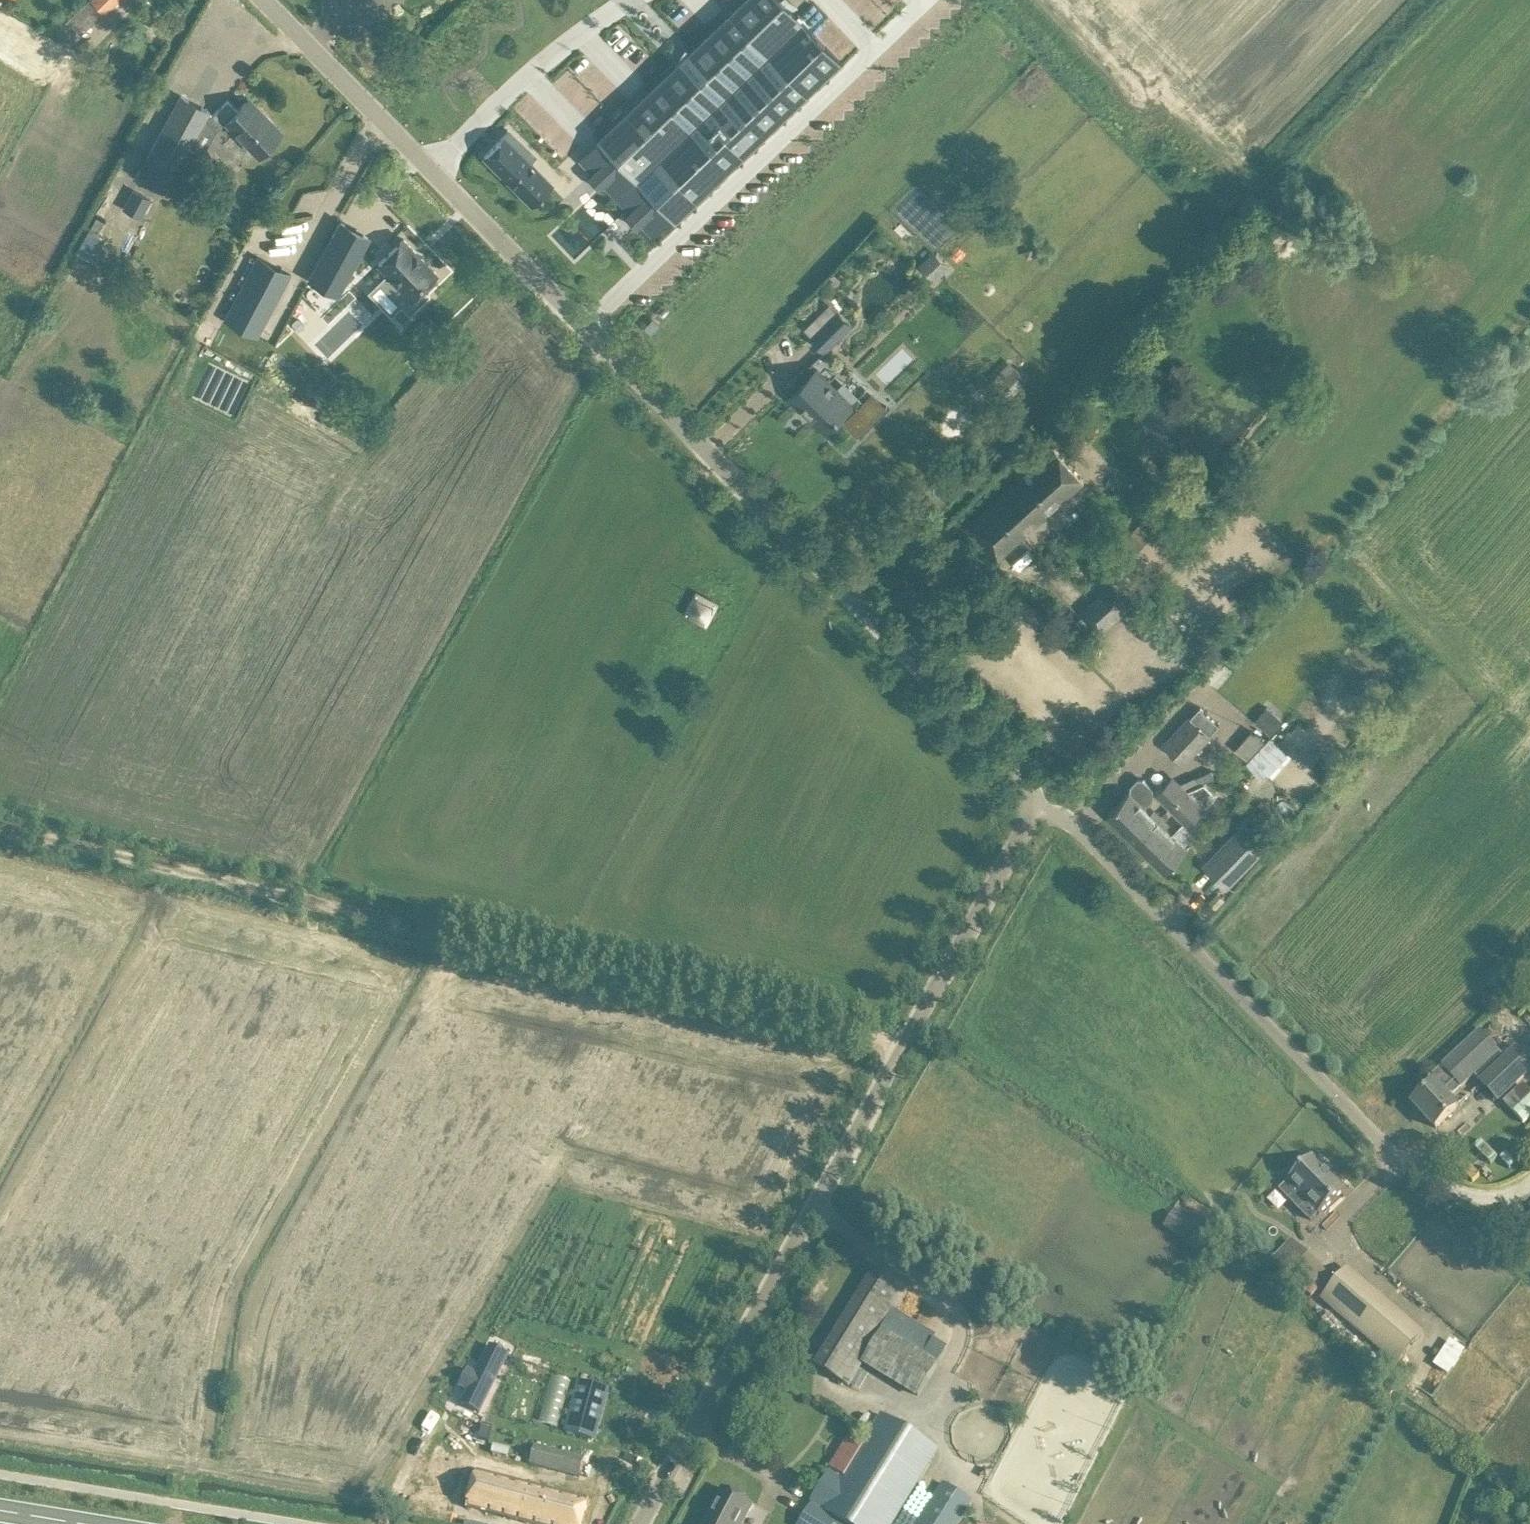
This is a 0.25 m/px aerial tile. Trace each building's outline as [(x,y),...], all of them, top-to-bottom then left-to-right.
[(105,9),(115,0),(96,0),(105,9)] [(578,158),(591,172),(587,175),(598,187),(602,183),(628,210),(624,214),(635,225),(639,222),(652,235),(672,216),(674,218),(840,59),(783,0),(740,0),(688,49),(684,45),(683,46),(687,50),(677,60),(675,59),(674,60),(676,61),(622,112),(597,137),(598,138),(578,158)] [(76,10),(66,19),(76,29),(81,34),(90,24),(76,10)] [(853,19),(860,31),(875,21),(868,10),(853,19)] [(66,19),(57,29),(67,39),(76,29),(66,19)] [(169,163),(177,168),(209,110),(181,94),(149,152),(143,163),(162,174),(169,163)] [(212,114),(221,124),(226,119),(258,152),(281,130),(268,117),(264,120),(245,101),(237,109),(227,99),(212,114)] [(509,129),(484,154),(531,202),(551,182),(546,176),(529,159),(534,154),(509,129)] [(123,207),(135,214),(146,195),(134,188),(123,207)] [(340,221),(309,277),(337,292),(368,236),(340,221)] [(403,238),(378,262),(389,273),(380,281),(402,304),(409,311),(408,312),(409,314),(430,294),(429,293),(427,294),(420,286),(436,271),(403,238)] [(935,279),(941,273),(949,265),(934,249),(919,263),(935,279)] [(255,335),(291,271),(259,254),(223,317),(255,335)] [(837,309),(812,335),(826,349),(851,323),(837,309)] [(652,317),(644,325),(650,332),(658,323),(652,317)] [(629,328),(621,336),(627,342),(635,334),(629,328)] [(1015,368),(999,386),(1012,398),(1028,380),(1015,368)] [(817,369),(792,393),(826,427),(841,413),(845,417),(844,419),(858,433),(885,406),(871,392),(855,407),(817,369)] [(967,524),(997,558),(1084,480),(1054,446),(967,524)] [(1117,548),(1131,560),(1143,547),(1139,543),(1154,526),(1151,523),(1164,509),(1157,502),(1129,533),(1128,532),(1119,541),(1121,543),(1117,548)] [(1112,584),(1082,611),(1099,630),(1130,603),(1112,584)] [(1283,719),(1267,705),(1254,719),(1270,733),(1283,719)] [(1191,717),(1165,744),(1184,762),(1210,734),(1209,734),(1219,724),(1200,707),(1191,717)] [(1234,745),(1248,758),(1266,738),(1252,726),(1234,745)] [(1290,751),(1270,733),(1266,738),(1248,758),(1247,759),(1259,770),(1265,764),(1273,770),(1290,751)] [(1170,807),(1188,790),(1174,777),(1157,794),(1170,807)] [(1154,815),(1144,805),(1152,796),(1152,787),(1144,779),(1139,778),(1132,785),(1132,789),(1130,791),(1129,791),(1107,813),(1136,841),(1161,816),(1162,815),(1158,812),(1154,815)] [(1188,825),(1205,808),(1188,790),(1170,807),(1188,825)] [(1161,816),(1136,841),(1165,869),(1187,847),(1162,822),(1165,819),(1161,816)] [(1225,883),(1260,847),(1241,829),(1207,864),(1225,883)] [(1506,1059),(1480,1083),(1497,1101),(1529,1070),(1529,1063),(1516,1049),(1506,1059)] [(1433,1085),(1413,1104),(1436,1129),(1438,1127),(1440,1130),(1450,1121),(1447,1118),(1456,1110),(1454,1108),(1466,1098),(1456,1087),(1466,1077),(1456,1067),(1435,1087),(1433,1085)] [(1281,1191),(1311,1221),(1318,1214),(1319,1215),(1345,1190),(1313,1157),(1309,1160),(1304,1159),(1298,1165),(1299,1170),(1287,1182),(1288,1184),(1281,1191)] [(1162,1228),(1183,1242),(1191,1230),(1170,1216),(1162,1228)] [(1201,1225),(1189,1240),(1201,1250),(1213,1235),(1201,1225)] [(1326,1273),(1291,1241),(1270,1263),(1305,1295),(1326,1273)] [(908,1289),(874,1270),(815,1366),(848,1386),(863,1363),(918,1397),(946,1351),(891,1317),(908,1289)] [(1348,1270),(1323,1299),(1397,1363),(1422,1334),(1348,1270)] [(1435,1365),(1453,1375),(1467,1346),(1450,1337),(1435,1365)] [(469,1371),(460,1387),(469,1391),(462,1405),(480,1414),(509,1355),(491,1347),(477,1375),(469,1371)] [(579,1382),(565,1432),(595,1441),(609,1390),(579,1382)] [(845,1523),(893,1523),(940,1451),(881,1414),(843,1475),(831,1468),(812,1502),(820,1506),(824,1509),(823,1510),(845,1523)] [(482,1425),(479,1441),(490,1443),(493,1428),(482,1425)] [(536,1445),(531,1464),(580,1477),(585,1458),(536,1445)] [(467,1509),(526,1523),(583,1523),(589,1499),(477,1470),(467,1509)] [(972,1502),(945,1484),(919,1523),(958,1523),(972,1502)] [(704,1523),(743,1523),(753,1504),(723,1488),(704,1523)] [(809,1523),(845,1523),(823,1510),(824,1509),(820,1506),(809,1523)]
